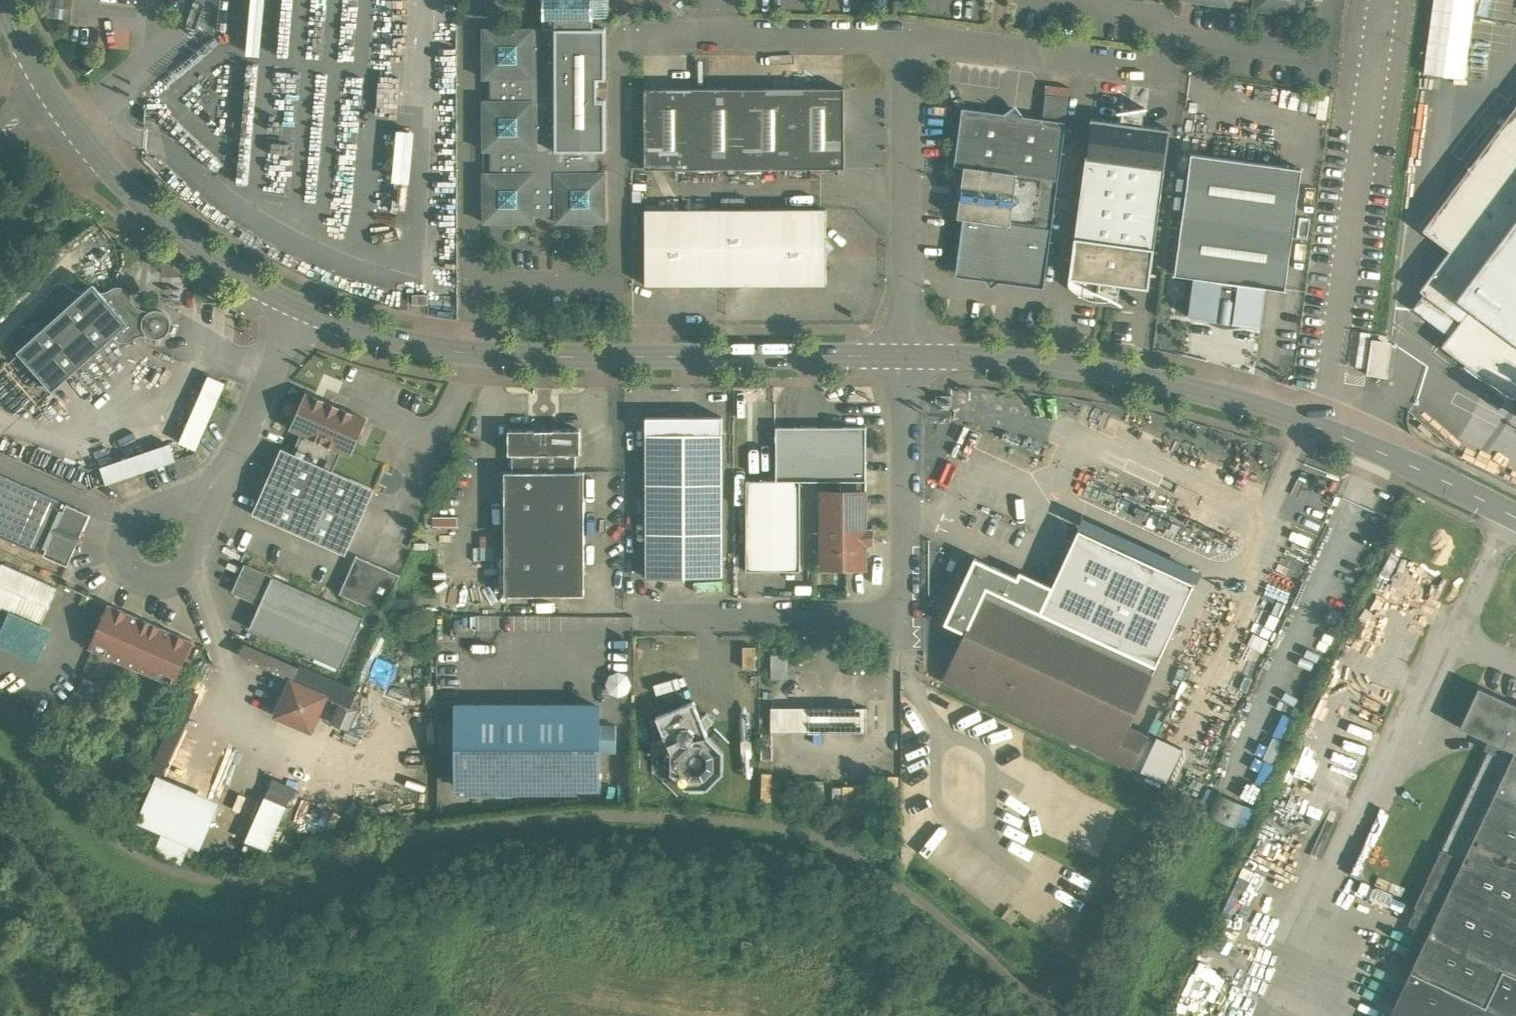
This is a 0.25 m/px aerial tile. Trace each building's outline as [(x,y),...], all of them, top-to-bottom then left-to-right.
[(544,29),(593,29),(593,11),(603,11),(603,1),(593,1),(593,0),(544,0),(544,29)] [(1254,2),(1253,10),(1304,17),(1306,0),(1238,0),(1254,2)] [(1424,72),(1466,77),(1476,0),(1434,0),(1424,72)] [(593,29),(544,29),(544,30),(533,30),(533,29),(484,29),(484,79),(492,79),(492,101),(484,101),(484,151),(492,151),(492,174),(484,174),(484,223),(534,223),(534,214),(556,214),(556,223),(606,223),(606,174),(598,174),(598,151),(606,151),(606,101),(598,101),(598,79),(606,79),(606,29),(593,29)] [(844,88),(645,88),(645,168),(844,167),(844,88)] [(1069,97),(1046,94),(1042,118),(1065,121),(1069,97)] [(1423,230),(1450,250),(1420,290),(1447,310),(1457,297),(1515,217),(1515,104),(1423,230)] [(1004,113),(962,108),(954,165),(964,166),(957,217),(963,218),(955,275),(985,279),(991,287),(998,281),(1044,287),(1066,122),(1065,121),(1042,118),(1024,116),(1015,105),(1004,113)] [(1143,109),(1124,112),(1122,122),(1091,118),(1085,158),(1164,169),(1170,129),(1141,125),(1143,109)] [(1301,168),(1191,153),(1175,274),(1194,276),(1265,286),(1285,289),(1301,168)] [(1164,169),(1085,158),(1069,277),(1101,282),(1099,291),(1107,295),(1117,300),(1119,284),(1148,288),(1164,169)] [(826,209),(645,209),(645,284),(826,284),(826,255),(834,246),(826,237),(826,209)] [(1457,297),(1470,307),(1515,340),(1515,217),(1457,297)] [(1265,286),(1194,276),(1189,316),(1204,318),(1215,315),(1225,315),(1236,318),(1244,324),(1260,326),(1265,286)] [(117,287),(113,288),(108,291),(103,293),(129,322),(113,336),(118,339),(124,340),(129,339),(134,336),(137,334),(142,333),(145,334),(148,334),(152,337),(158,337),(163,336),(167,333),(170,328),(171,323),(170,318),(167,313),(162,311),(157,309),(148,310),(140,308),(133,302),(130,294),(128,291),(125,288),(121,287),(117,287)] [(83,292),(17,350),(53,389),(113,336),(129,322),(103,293),(83,292)] [(428,304),(428,294),(413,294),(413,304),(428,304)] [(1470,307),(1457,297),(1447,310),(1436,325),(1449,335),(1470,307)] [(1470,307),(1449,335),(1442,345),(1511,397),(1515,391),(1515,340),(1470,307)] [(1377,345),(1372,344),(1373,339),(1372,338),(1367,374),(1368,374),(1369,366),(1373,367),(1373,371),(1383,373),(1388,344),(1378,342),(1377,345)] [(196,450),(226,384),(209,377),(180,443),(196,450)] [(367,418),(306,392),(290,428),(341,451),(350,455),(367,418)] [(951,395),(936,395),(936,405),(951,405),(951,395)] [(722,416),(646,417),(646,434),(722,433),(722,416)] [(866,426),(840,427),(835,422),(826,422),(821,427),(776,427),(776,480),(776,481),(800,481),(840,481),(866,480),(866,426)] [(580,429),(508,430),(508,454),(512,454),(576,454),(580,454),(580,429)] [(341,451),(301,433),(292,453),(333,470),(341,451)] [(722,433),(646,434),(646,577),(723,577),(722,433)] [(109,483),(176,460),(171,446),(104,468),(109,483)] [(292,453),(281,448),(253,513),(345,554),(374,489),(333,470),(292,453)] [(576,454),(512,454),(512,471),(576,471),(576,454)] [(512,471),(504,471),(505,595),(584,594),(584,471),(576,471),(512,471)] [(0,475),(0,536),(36,551),(40,544),(47,547),(44,555),(68,565),(77,543),(81,545),(84,538),(80,536),(90,514),(66,504),(63,511),(56,507),(59,500),(0,475)] [(800,481),(776,481),(776,480),(746,480),(746,570),(800,570),(800,481)] [(866,480),(840,481),(840,492),(866,492),(866,480)] [(840,492),(822,492),(822,564),(866,564),(866,542),(872,542),(872,528),(866,528),(866,492),(840,492)] [(1052,586),(1040,613),(1154,667),(1155,667),(1194,583),(1078,530),(1052,586)] [(400,575),(356,555),(340,593),(383,612),(400,575)] [(1040,613),(1052,586),(1033,577),(1030,583),(1017,577),(975,558),(944,623),(966,633),(987,588),(1040,613)] [(2,562),(0,567),(0,606),(11,611),(41,624),(58,587),(2,562)] [(272,576),(245,564),(233,591),(260,603),(272,576)] [(1030,583),(1033,577),(1019,571),(1017,577),(1030,583)] [(364,617),(272,576),(260,603),(249,627),(341,668),(364,617)] [(1040,613),(987,588),(966,633),(945,679),(1130,766),(1144,737),(1125,729),(1154,667),(1040,613)] [(191,640),(110,604),(106,614),(101,616),(103,621),(100,628),(95,630),(96,635),(91,648),(172,684),(191,640)] [(11,611),(0,637),(0,642),(37,658),(50,628),(41,624),(11,611)] [(787,655),(771,655),(771,677),(778,677),(778,672),(787,672),(787,655)] [(325,695),(292,681),(278,714),(310,728),(325,695)] [(1478,686),(1459,726),(1492,742),(1503,747),(1503,746),(1514,751),(1463,859),(1441,849),(1414,906),(1436,916),(1410,971),(1485,1006),(1502,970),(1515,977),(1515,704),(1478,686)] [(693,701),(656,716),(670,750),(670,772),(685,787),(708,787),(723,772),(723,749),(707,734),(705,729),(714,720),(706,712),(701,718),(693,701)] [(598,705),(558,705),(558,706),(477,706),(477,705),(457,705),(457,722),(457,749),(457,786),(480,786),(480,785),(566,785),(566,786),(598,785),(598,725),(598,705)] [(812,707),(771,707),(771,731),(812,731),(812,707)] [(830,707),(812,707),(812,731),(830,731),(830,707)] [(866,707),(830,707),(830,731),(866,731),(866,707)] [(457,722),(439,722),(439,749),(457,749),(457,722)] [(616,725),(598,725),(598,751),(616,751),(616,725)] [(1183,748),(1157,736),(1142,771),(1167,783),(1183,748)] [(1492,742),(1441,849),(1463,859),(1514,751),(1503,746),(1503,747),(1492,742)] [(157,780),(141,818),(193,841),(210,803),(157,780)] [(288,797),(270,789),(266,797),(285,805),(288,797)] [(285,805),(266,797),(247,840),(266,848),(285,805)] [(1485,1006),(1410,971),(1389,1015),(1515,1015),(1515,977),(1502,970),(1485,1006)]
